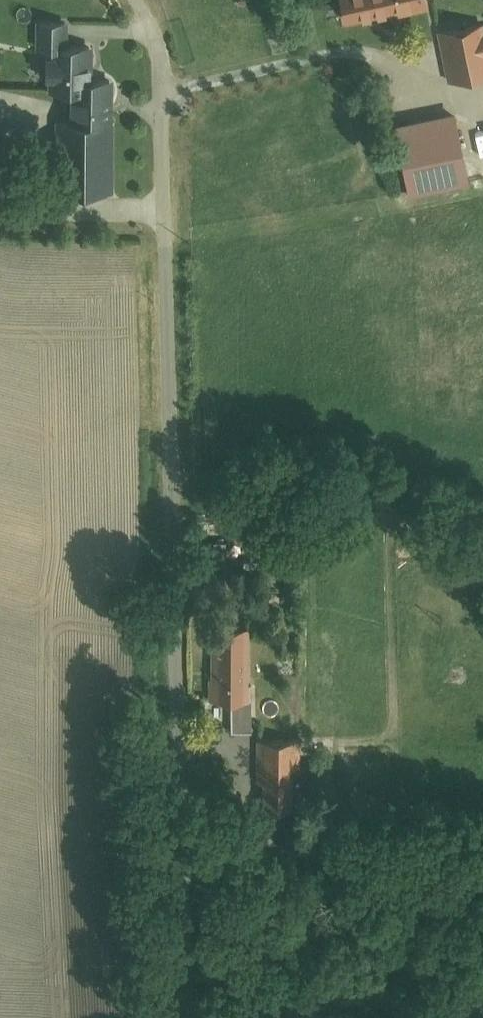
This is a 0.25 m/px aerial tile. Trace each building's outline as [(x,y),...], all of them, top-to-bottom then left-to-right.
[(346,20),(389,10),(391,15),(428,7),(426,0),(342,0),(346,20)] [(438,32),(447,79),(482,72),(482,27),(482,23),(438,32)] [(21,26),(21,50),(43,49),(42,25),(21,26)] [(69,58),(30,58),(30,80),(69,80),(69,58)] [(116,179),(113,75),(73,76),(74,114),(48,115),(50,181),(116,179)] [(454,107),(395,120),(409,185),(469,172),(454,107)] [(243,729),(243,625),(202,625),(202,701),(220,701),(220,729),(243,729)] [(296,741),(249,740),(249,793),(255,793),(255,806),(295,806),(296,741)]
